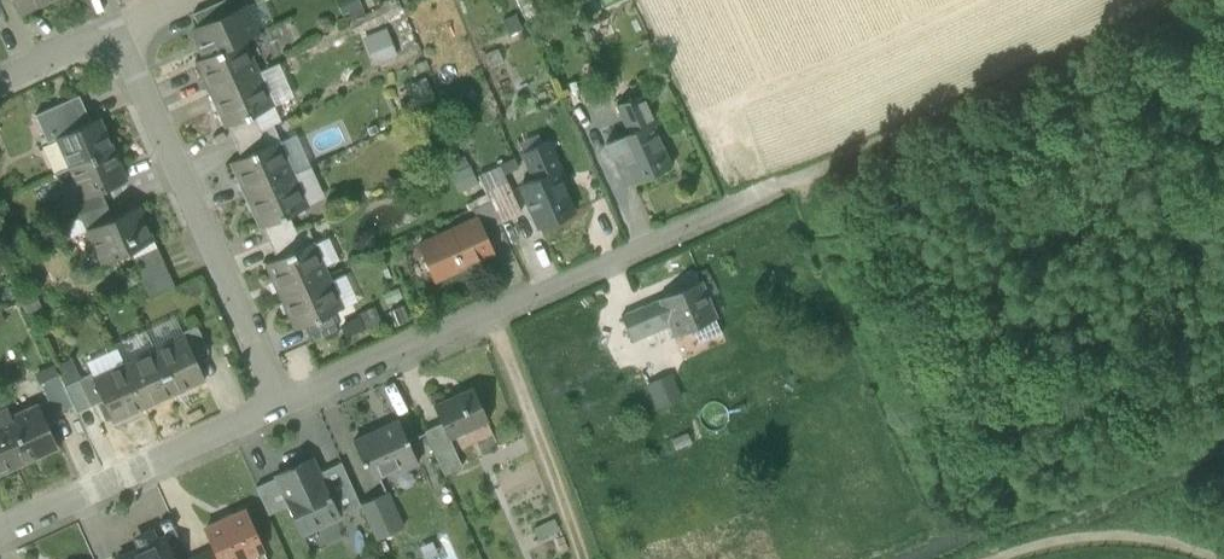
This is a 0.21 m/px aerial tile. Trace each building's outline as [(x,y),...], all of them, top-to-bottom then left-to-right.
[(55,0),(13,0),(20,16),(55,0)] [(199,29),(239,11),(234,0),(225,0),(193,15),(199,29)] [(365,12),(359,0),(339,0),(349,20),(365,12)] [(193,32),(204,58),(244,40),(244,41),(257,35),(245,8),(239,11),(199,29),(193,32)] [(386,25),(361,34),(372,62),(396,52),(386,25)] [(196,62),(210,95),(259,73),(244,41),(244,40),(204,58),(196,62)] [(274,106),(259,73),(210,95),(225,128),(227,127),(254,115),(274,106)] [(35,115),(41,129),(85,109),(79,96),(35,115)] [(621,152),(634,183),(670,167),(652,125),(656,123),(644,96),(619,107),(626,123),(631,120),(636,130),(630,132),(616,139),(621,151),(621,152)] [(47,143),(56,139),(55,138),(84,125),(79,113),(85,110),(85,109),(41,129),(47,143)] [(91,122),(85,110),(79,113),(84,125),(91,122)] [(227,127),(234,143),(261,131),(254,115),(227,127)] [(91,122),(84,125),(55,138),(56,139),(69,169),(113,149),(99,118),(91,122)] [(626,123),(630,132),(636,130),(631,120),(626,123)] [(267,146),(261,131),(234,143),(241,158),(267,146)] [(610,156),(621,152),(621,151),(616,139),(604,144),(610,156)] [(230,163),(245,196),(294,174),(278,141),(267,146),(241,158),(230,163)] [(520,186),(539,228),(573,212),(555,172),(560,170),(547,142),(523,153),(530,169),(535,167),(540,177),(534,179),(520,186)] [(127,180),(113,149),(69,169),(82,198),(83,199),(100,192),(127,180)] [(470,165),(450,174),(458,191),(478,182),(470,165)] [(530,169),(534,179),(540,177),(535,167),(530,169)] [(309,207),(294,174),(245,196),(260,229),(284,218),(309,207)] [(485,194),(498,223),(521,213),(507,183),(485,194)] [(73,202),(80,217),(106,205),(100,192),(83,199),(82,198),(73,202)] [(478,222),(482,231),(498,223),(488,201),(472,209),(478,222)] [(112,218),(106,205),(80,217),(86,230),(112,218)] [(86,230),(101,264),(154,240),(139,206),(112,218),(86,230)] [(260,229),(267,244),(291,233),(284,218),(260,229)] [(421,248),(433,276),(459,264),(459,265),(474,258),(473,257),(490,249),(482,231),(478,222),(421,248)] [(298,249),(291,233),(267,244),(274,260),(298,249)] [(265,264),(280,297),(328,275),(313,242),(298,249),(274,260),(265,264)] [(136,272),(142,286),(169,274),(157,246),(132,257),(138,271),(136,272)] [(333,279),(345,304),(357,298),(345,273),(333,279)] [(175,288),(169,274),(142,286),(148,300),(175,288)] [(343,308),(328,275),(280,297),(294,330),(303,326),(330,314),(343,308)] [(674,336),(697,326),(717,317),(701,280),(658,299),(658,300),(648,305),(658,329),(669,325),(674,336)] [(621,316),(631,341),(658,329),(648,305),(621,316)] [(303,326),(310,341),(337,329),(330,314),(303,326)] [(724,335),(717,317),(697,326),(705,343),(724,335)] [(184,336),(195,358),(208,352),(196,326),(182,332),(183,336),(184,336)] [(183,336),(154,350),(174,394),(204,380),(195,358),(184,336),(183,336)] [(143,408),(174,394),(154,350),(123,364),(143,408)] [(112,422),(143,408),(123,364),(93,377),(92,378),(102,400),(112,422)] [(646,381),(657,406),(682,396),(672,371),(646,381)] [(91,373),(77,380),(89,406),(102,400),(92,378),(93,377),(91,373)] [(53,413),(72,404),(63,386),(59,375),(40,384),(53,413)] [(77,380),(63,386),(72,404),(76,413),(89,406),(77,380)] [(441,423),(448,438),(449,438),(488,420),(472,387),(433,405),(441,423)] [(0,421),(0,432),(15,466),(57,447),(38,404),(0,421)] [(364,462),(371,478),(397,466),(397,464),(408,459),(411,466),(417,463),(398,421),(353,442),(362,463),(364,462)] [(423,431),(443,475),(462,466),(449,438),(448,438),(441,423),(423,431)] [(15,466),(0,432),(0,473),(15,466)] [(397,464),(397,466),(400,471),(411,466),(408,459),(397,464)] [(288,503),(302,533),(338,516),(336,513),(318,473),(311,460),(275,476),(276,477),(288,503)] [(318,473),(336,513),(359,502),(341,463),(318,473)] [(255,487),(267,513),(288,503),(276,477),(255,487)] [(360,504),(376,539),(401,528),(385,492),(360,504)] [(219,558),(241,558),(262,549),(245,512),(222,523),(221,521),(205,529),(213,547),(219,558)] [(117,558),(174,558),(164,536),(116,558),(117,558)] [(190,558),(219,558),(213,547),(190,558)]
